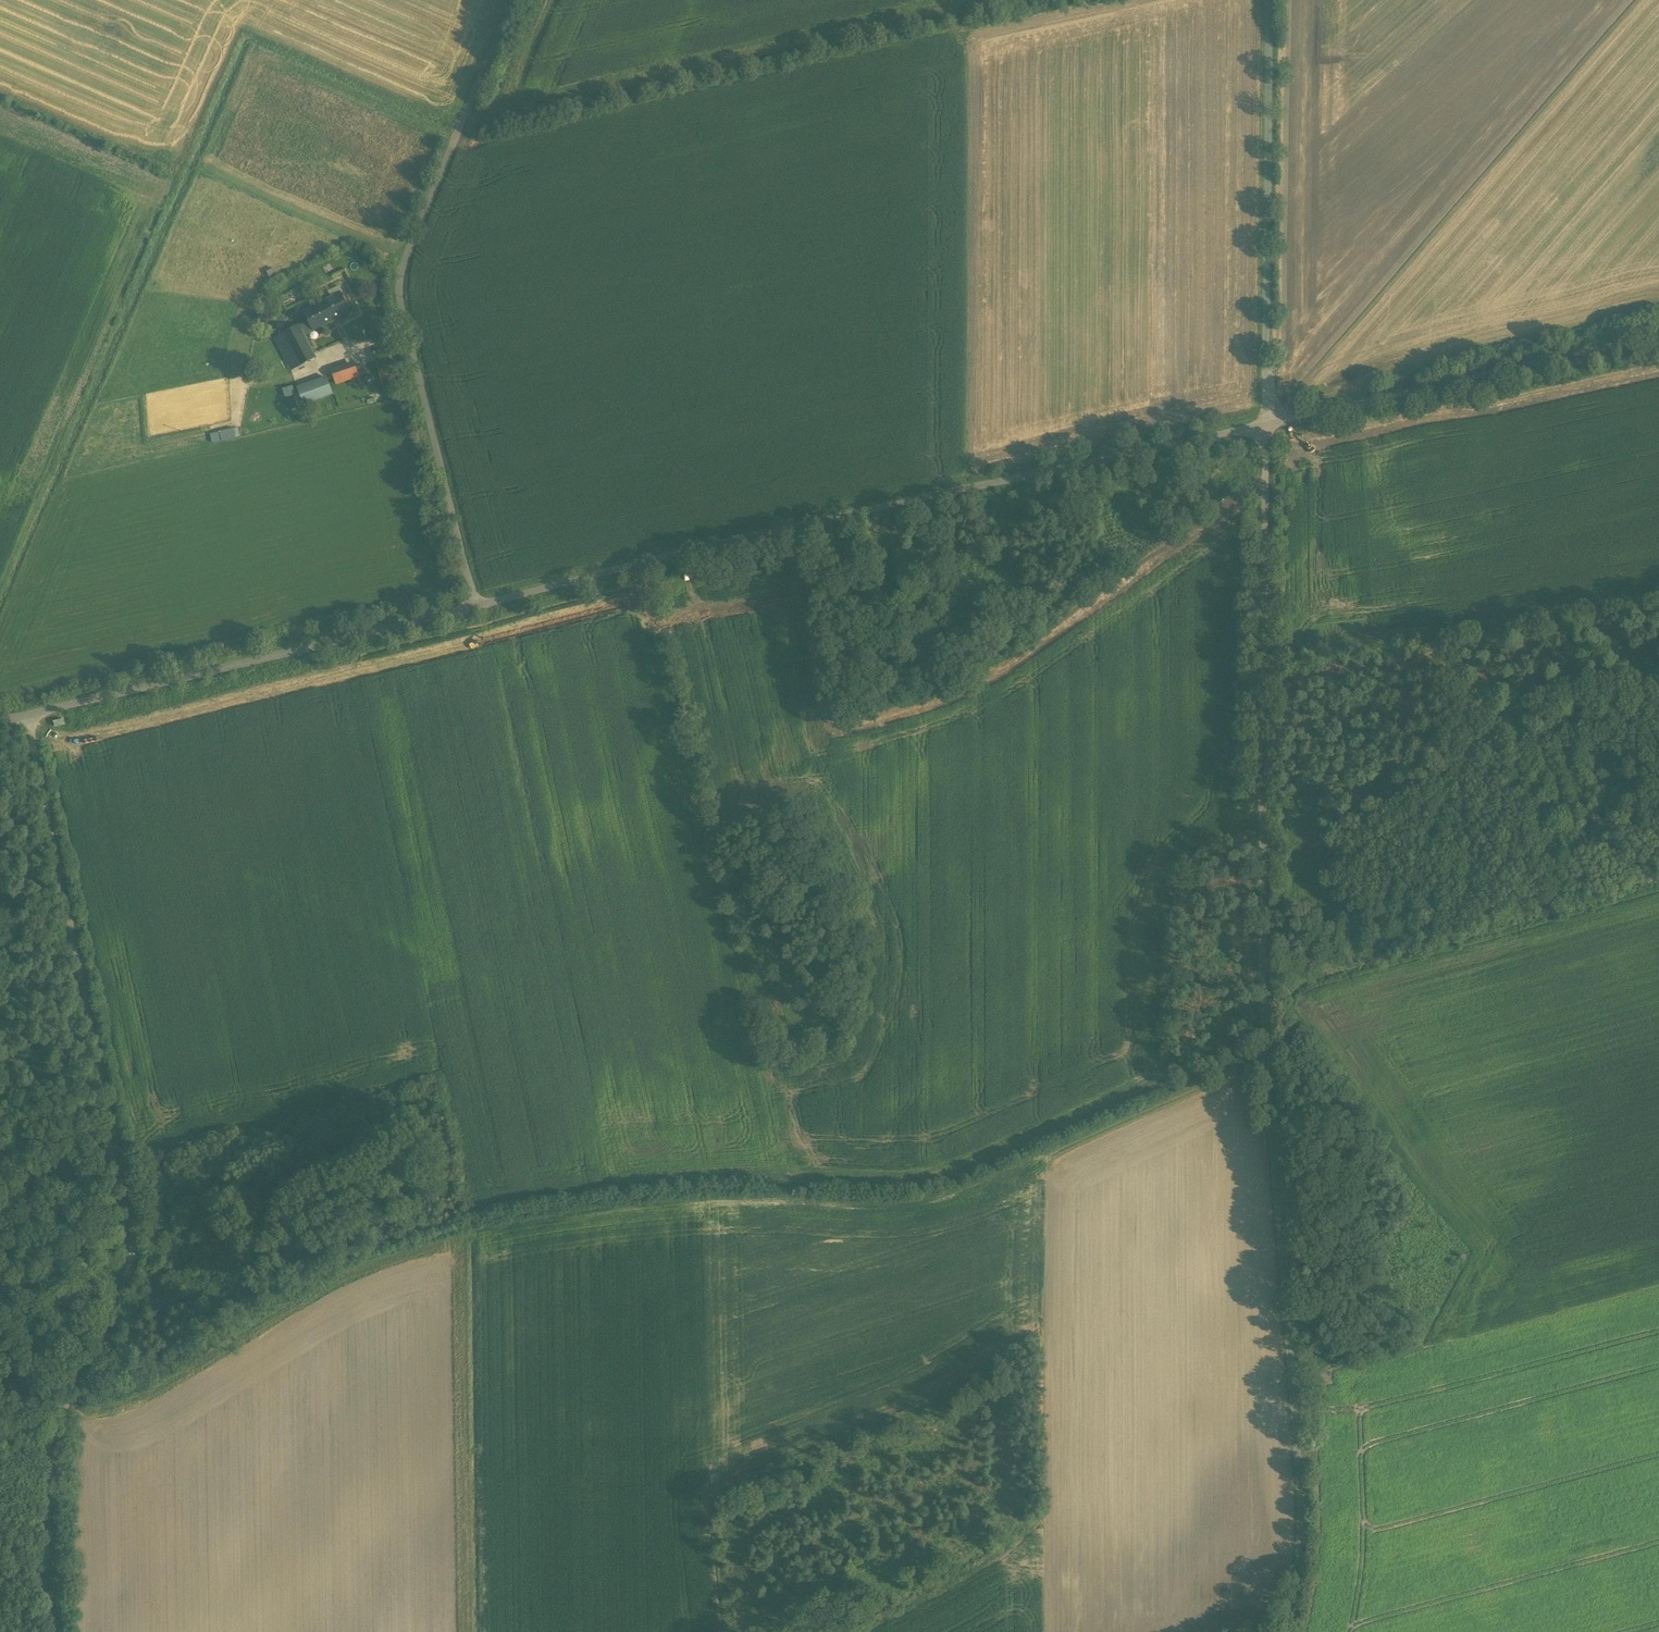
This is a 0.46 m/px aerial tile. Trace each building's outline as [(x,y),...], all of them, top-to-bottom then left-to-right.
[(355,305),(342,283),(306,303),(312,313),(281,330),(297,360),(321,347),(311,329),(355,305)] [(358,354),(334,364),(339,378),(364,368),(358,354)] [(334,388),(328,369),(300,379),(306,397),(334,388)] [(286,396),(296,393),(294,384),(284,387),(286,396)] [(241,436),(240,426),(212,430),(213,440),(241,436)]
